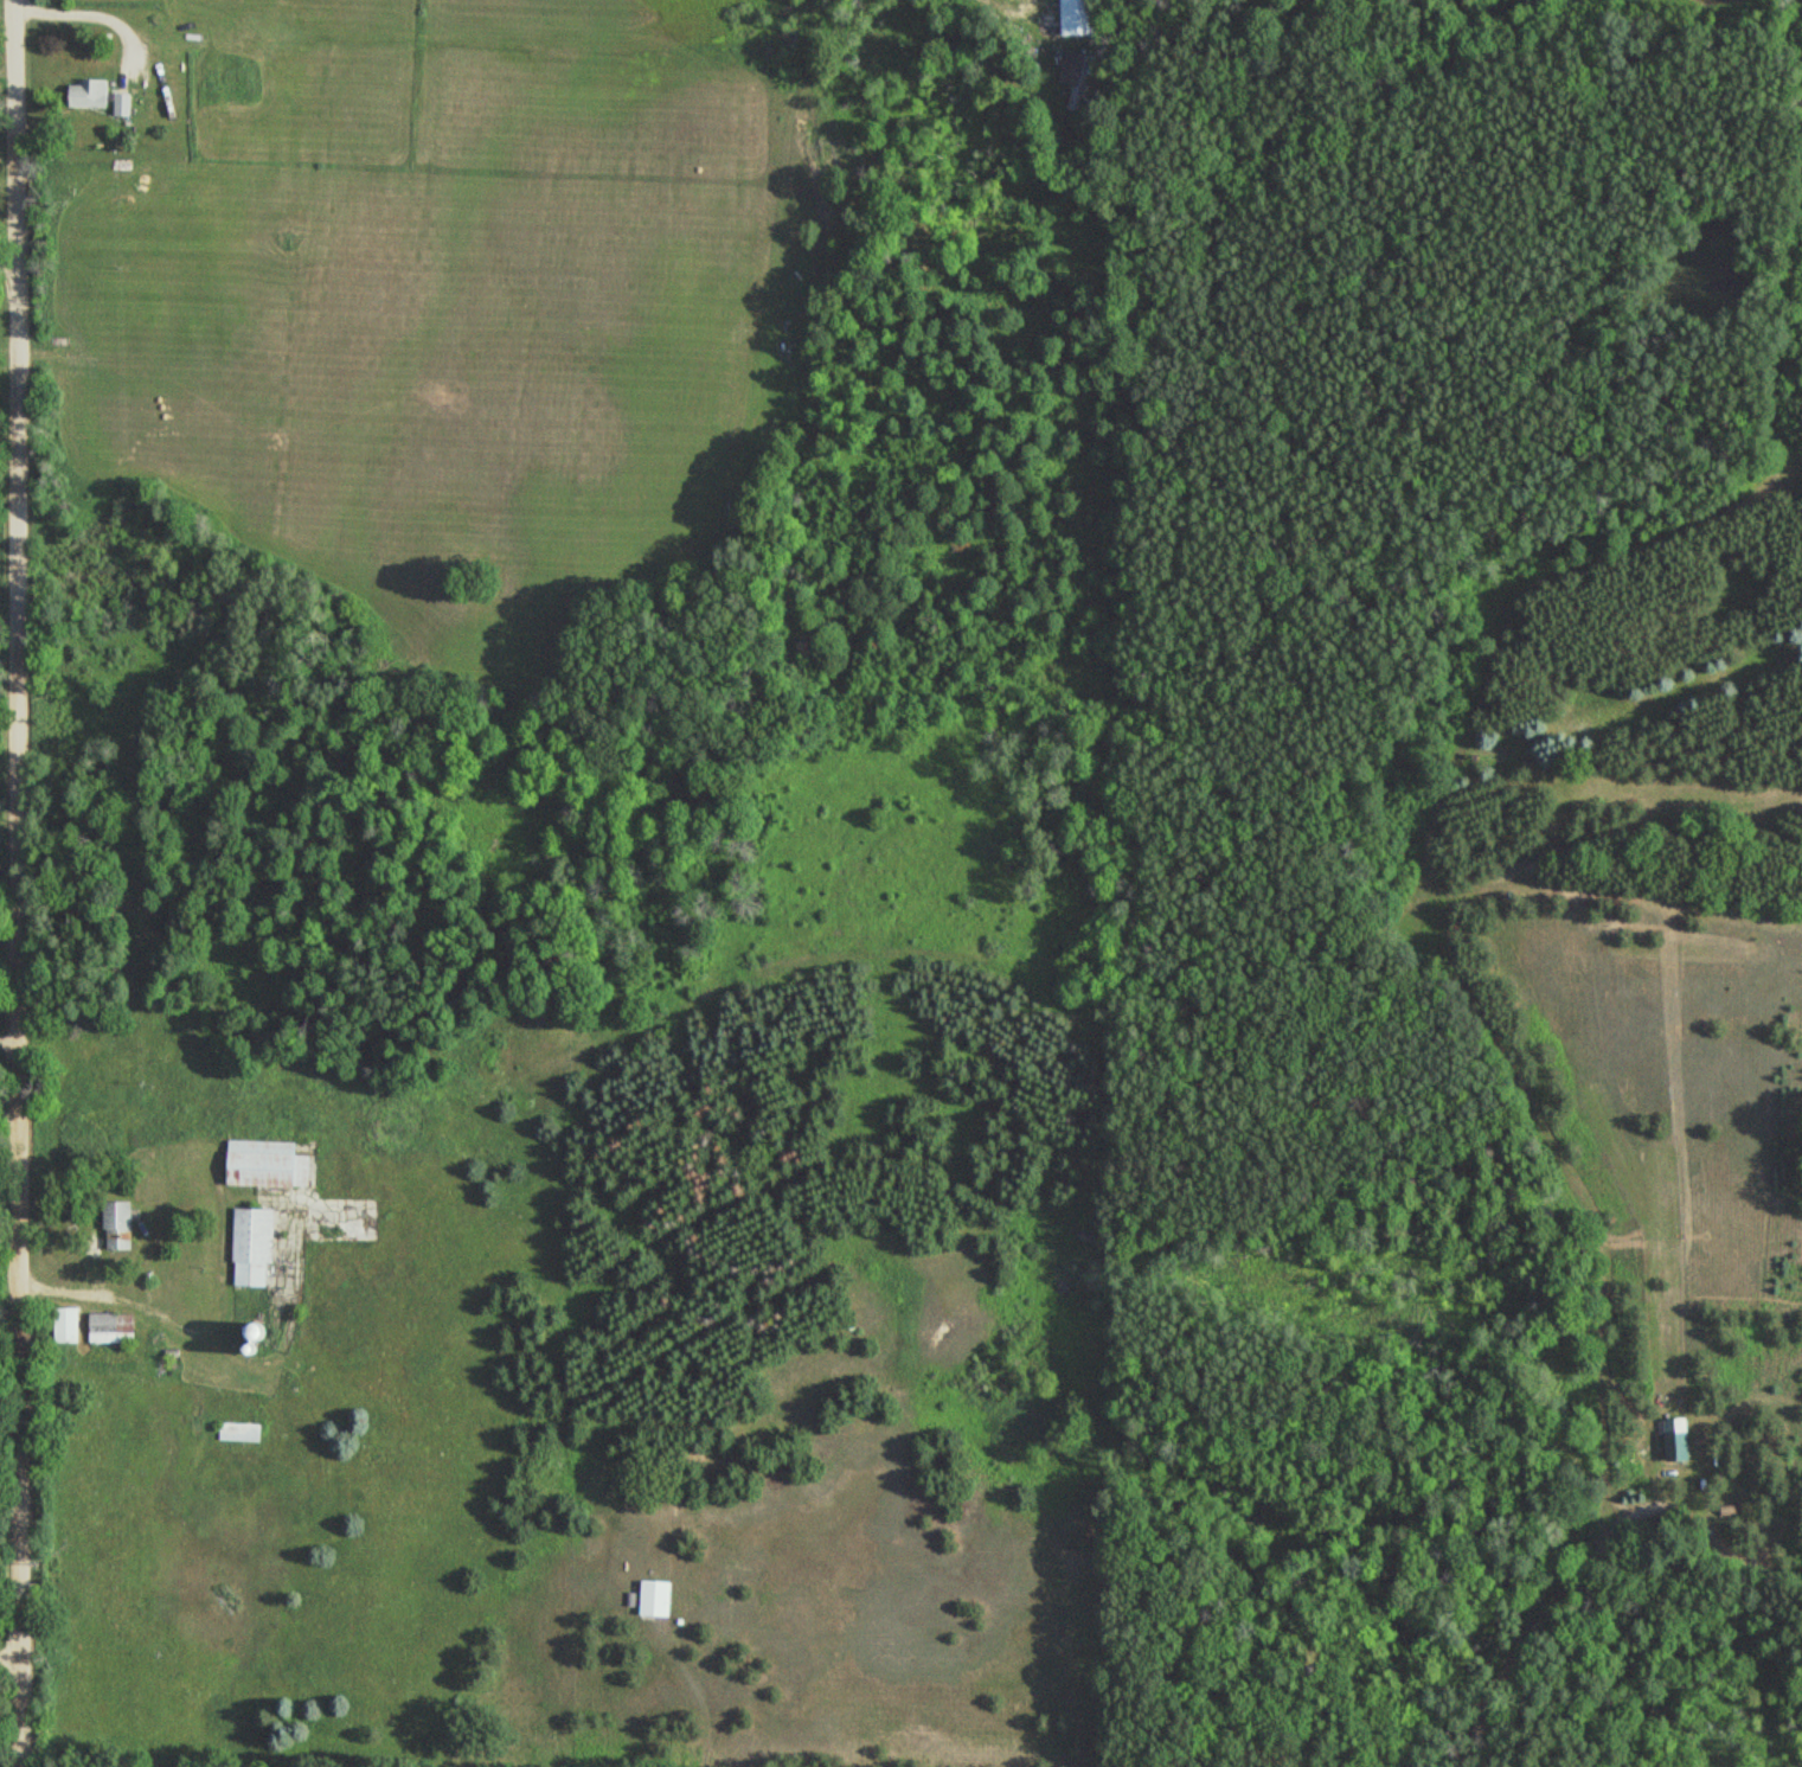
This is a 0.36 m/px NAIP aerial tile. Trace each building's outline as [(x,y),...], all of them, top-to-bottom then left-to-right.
[(1061,37),(1093,36),(1093,0),(1061,0),(1061,37)] [(1090,57),(1065,50),(1057,82),(1069,86),(1063,110),(1075,113),(1090,57)] [(76,80),(76,107),(111,107),(111,80),(76,80)] [(315,1155),(301,1155),(301,1142),(232,1141),(231,1186),(314,1188),(315,1155)] [(135,1201),(107,1201),(107,1247),(135,1247),(135,1201)] [(235,1286),(275,1287),(276,1208),(236,1208),(235,1286)] [(82,1308),(61,1308),(61,1343),(82,1343),(82,1308)] [(137,1343),(137,1314),(91,1314),(91,1343),(137,1343)] [(1668,1462),(1691,1462),(1690,1419),(1667,1419),(1668,1462)] [(675,1618),(675,1581),(644,1581),(644,1618),(675,1618)]
